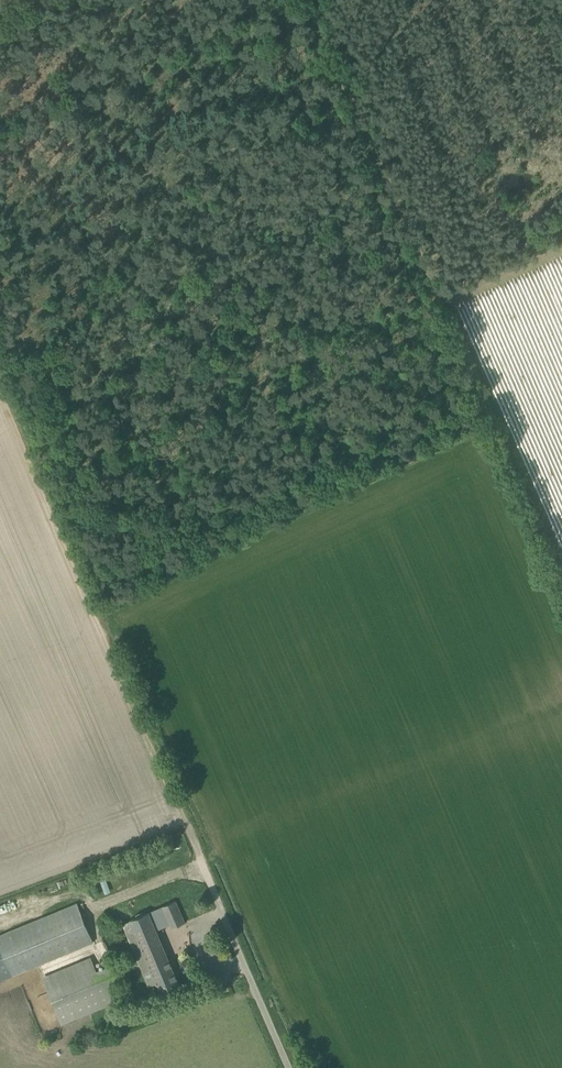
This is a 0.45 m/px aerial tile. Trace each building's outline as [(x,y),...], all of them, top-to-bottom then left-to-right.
[(176,900),(163,906),(172,928),(185,922),(176,900)] [(96,944),(81,903),(0,932),(0,978),(96,944)] [(180,986),(148,911),(122,922),(143,971),(149,985),(156,982),(161,994),(180,986)] [(114,966),(98,973),(91,956),(42,976),(62,1025),(115,1003),(108,987),(121,982),(114,966)]
